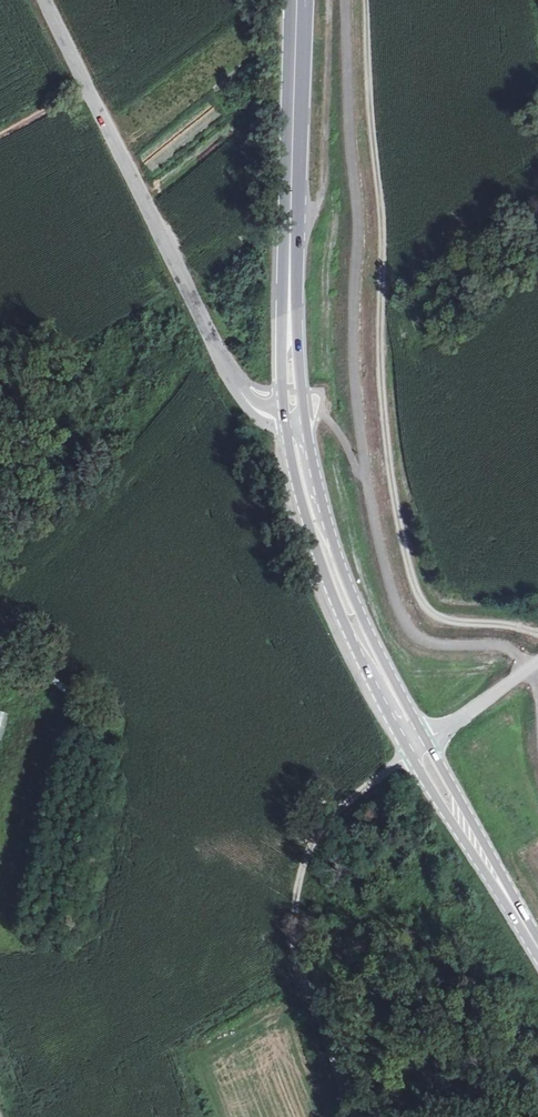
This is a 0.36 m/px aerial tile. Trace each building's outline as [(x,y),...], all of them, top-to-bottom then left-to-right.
[(9,714),(0,711),(0,740),(1,740),(9,714)] [(293,833),(300,822),(284,813),(277,824),(293,833)]
